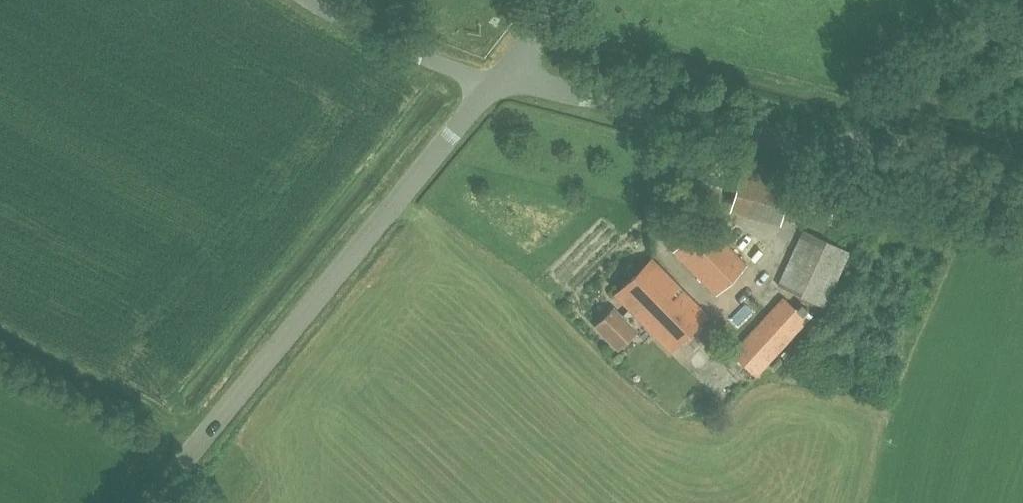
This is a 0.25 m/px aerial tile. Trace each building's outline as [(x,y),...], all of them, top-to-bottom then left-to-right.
[(732,208),(781,221),(795,171),(745,158),(732,208)] [(697,183),(726,191),(730,173),(702,165),(697,183)] [(717,296),(748,266),(694,211),(677,228),(689,239),(675,253),(717,296)] [(779,286),(824,307),(851,251),(805,230),(779,286)] [(653,260),(618,295),(632,309),(632,308),(643,320),(642,320),(671,350),(707,315),(653,260)] [(802,305),(798,310),(784,298),(733,354),(757,375),(808,319),(814,315),(802,305)] [(635,327),(642,320),(643,320),(632,308),(632,309),(624,317),(616,308),(597,327),(619,350),(639,331),(635,327)]
